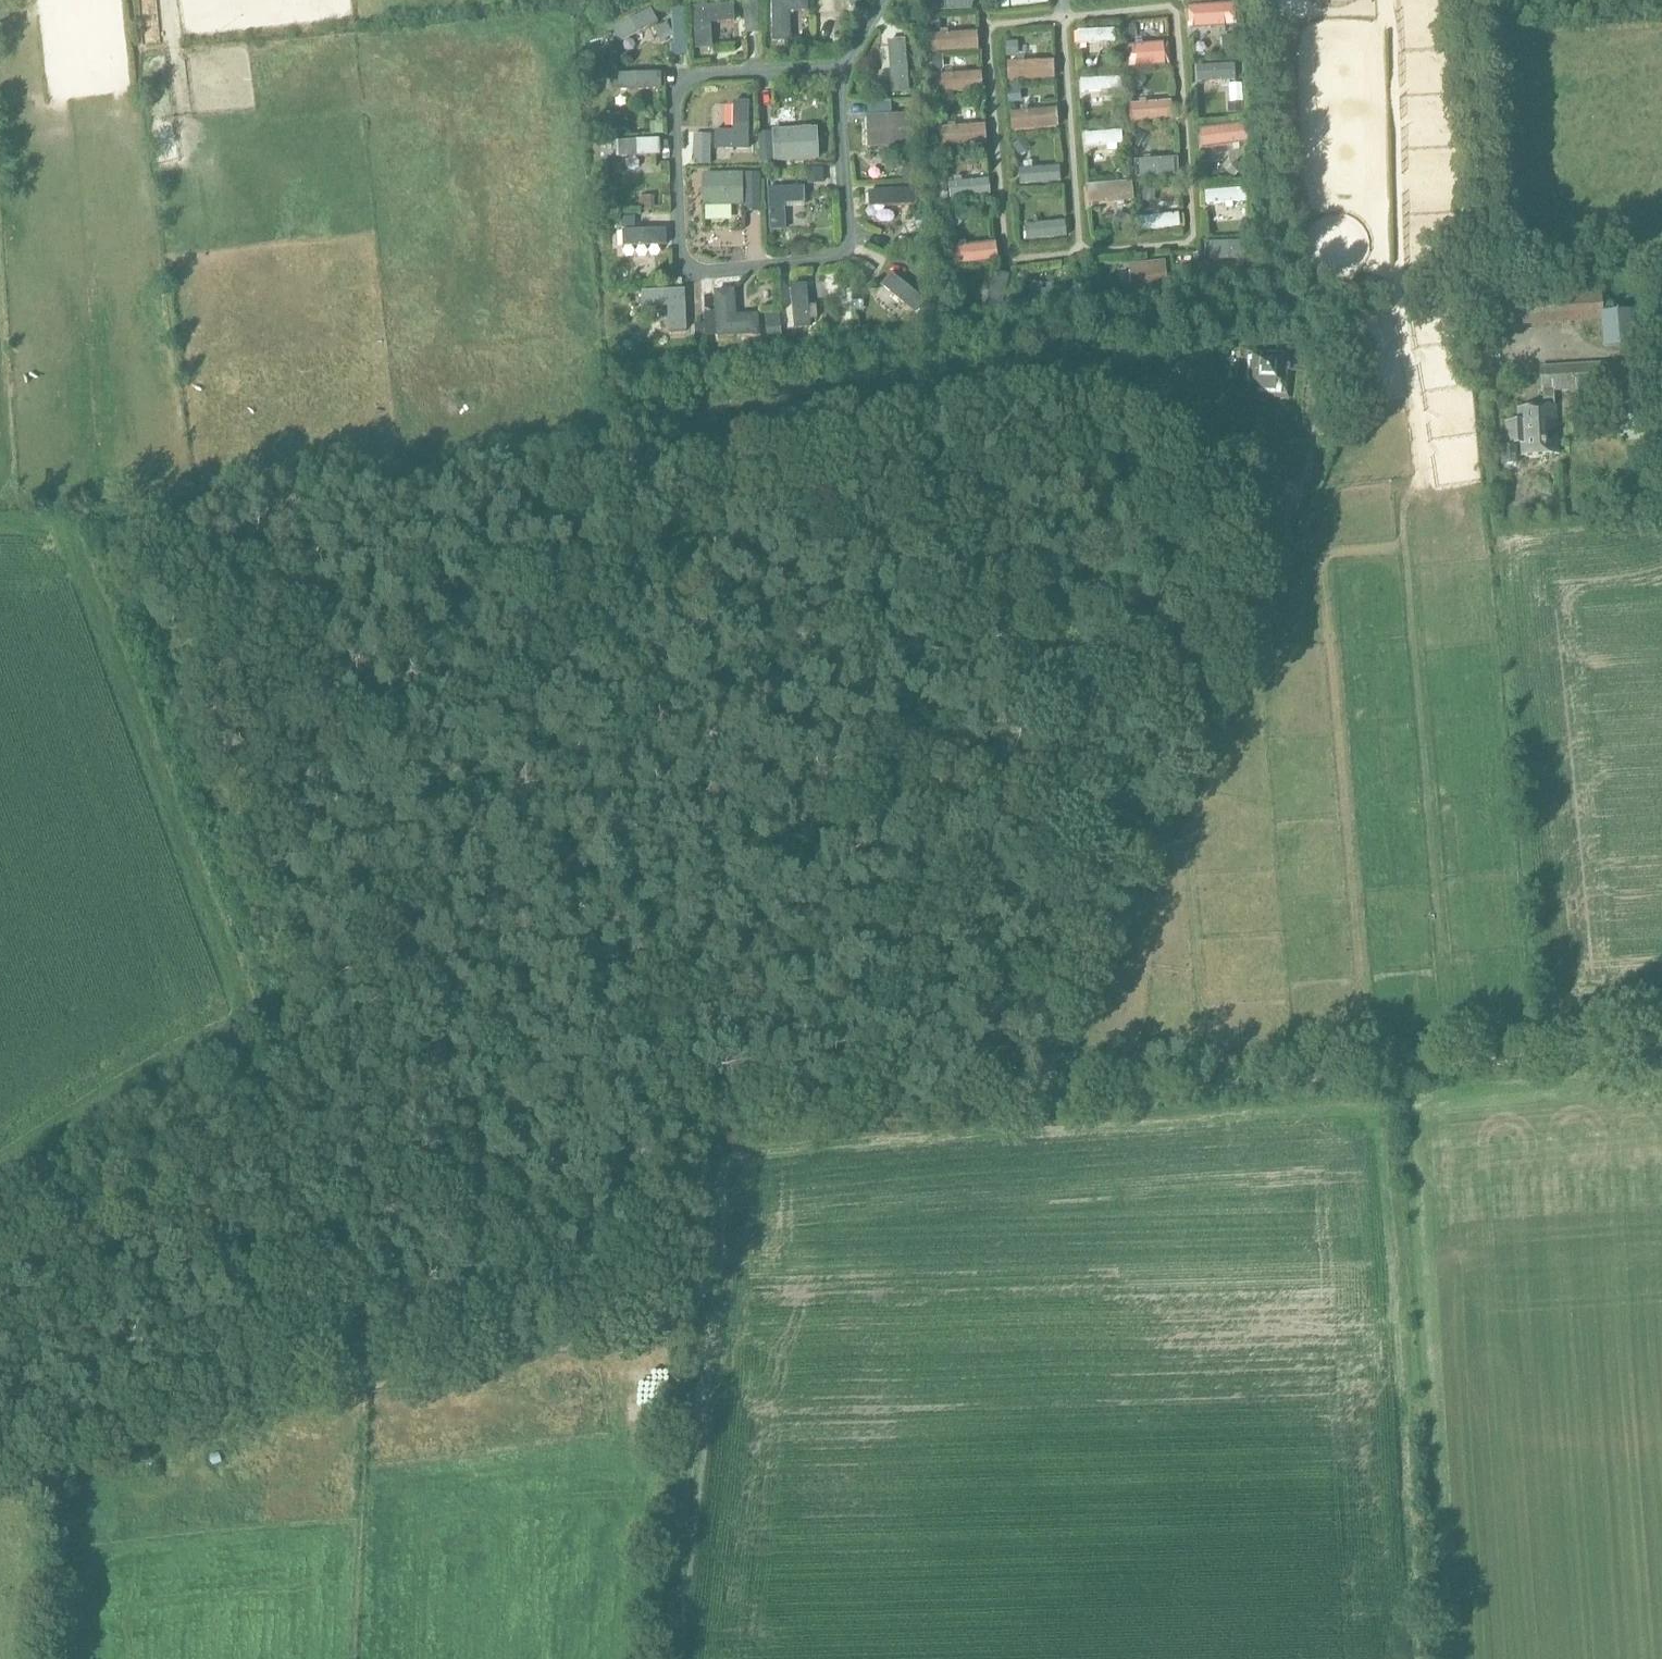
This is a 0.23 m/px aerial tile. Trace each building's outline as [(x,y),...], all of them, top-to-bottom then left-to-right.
[(601,8),(607,79),(681,71),(678,43),(674,0),(667,0),(601,8)] [(678,43),(769,34),(766,0),(674,0),(678,43)] [(769,34),(825,27),(831,27),(836,25),(842,24),(847,21),(852,19),(856,16),(861,12),(865,8),(868,4),(872,0),(766,0),(769,34)] [(862,38),(868,97),(920,91),(910,0),(897,0),(894,6),(890,13),(885,19),(880,24),(874,29),(868,34),(862,38)] [(926,22),(977,16),(976,5),(976,3),(976,0),(923,0),(926,22)] [(996,8),(1009,7),(1008,0),(995,0),(996,8)] [(1273,9),(1292,7),(1291,0),(1272,0),(1273,9)] [(1191,8),(1193,29),(1231,26),(1229,5),(1191,8)] [(977,16),(926,22),(933,87),(933,83),(984,77),(977,16)] [(1117,22),(1071,27),(1076,80),(1123,75),(1117,22)] [(1135,26),(1123,27),(1124,40),(1136,39),(1135,26)] [(1049,29),(1001,35),(1007,82),(1054,77),(1049,29)] [(59,61),(59,37),(27,36),(26,60),(59,61)] [(1235,36),(1226,36),(1227,50),(1236,49),(1235,36)] [(1163,45),(1126,48),(1128,68),(1164,65),(1163,45)] [(837,48),(772,55),(782,152),(847,145),(837,48)] [(772,55),(707,62),(717,160),(782,152),(772,55)] [(1234,65),(1195,67),(1196,84),(1235,82),(1234,65)] [(1169,69),(1123,75),(1128,124),(1175,119),(1169,69)] [(681,71),(607,79),(613,151),(689,142),(681,71)] [(1123,75),(1076,80),(1082,129),(1128,124),(1123,75)] [(1054,77),(1007,82),(1012,130),(1059,125),(1054,77)] [(920,91),(868,97),(876,171),(928,165),(920,91)] [(986,94),(935,100),(935,106),(940,153),(959,151),(992,146),(986,94)] [(1235,108),(1198,113),(1204,173),(1241,169),(1235,108)] [(1175,119),(1128,124),(1134,174),(1180,169),(1175,119)] [(1128,124),(1082,129),(1087,179),(1134,174),(1128,124)] [(1022,139),(1012,147),(1018,155),(1029,147),(1022,139)] [(689,142),(613,151),(615,178),(618,220),(697,211),(689,142)] [(847,145),(782,152),(793,250),(858,243),(847,145)] [(959,151),(940,153),(946,209),(966,207),(998,203),(992,146),(959,151)] [(782,152),(717,160),(728,257),(793,250),(782,152)] [(928,165),(876,171),(884,240),(938,252),(928,165)] [(1059,166),(1020,170),(1021,188),(1060,184),(1059,166)] [(1181,169),(1180,169),(1134,174),(1140,228),(1187,222),(1181,169)] [(1241,169),(1204,173),(1210,234),(1211,234),(1247,230),(1241,169)] [(1134,174),(1087,179),(1093,233),(1140,228),(1134,174)] [(1066,184),(1018,190),(1024,241),(1072,236),(1066,184)] [(966,207),(946,209),(953,274),(974,272),(1005,268),(998,203),(966,207)] [(697,211),(618,220),(624,290),(704,281),(697,211)] [(1211,241),(1179,245),(1184,282),(1251,273),(1247,230),(1211,234),(1211,241)] [(938,252),(884,240),(886,262),(892,318),(944,312),(938,252)] [(1179,245),(1102,255),(1106,292),(1184,282),(1179,245)] [(1102,255),(1024,265),(1029,302),(1106,292),(1102,255)] [(886,262),(810,270),(817,326),(892,318),(886,262)] [(974,272),(953,274),(957,311),(978,308),(1029,302),(1024,265),(1005,268),(974,272)] [(810,270),(735,278),(741,334),(817,326),(810,270)] [(735,278),(704,281),(624,290),(628,332),(630,347),(741,334),(735,278)] [(1508,297),(1509,324),(1605,320),(1606,347),(1631,346),(1630,314),(1601,315),(1600,294),(1508,297)] [(1293,352),(1248,350),(1245,395),(1291,397),(1293,352)] [(1517,410),(1518,423),(1506,423),(1507,446),(1520,445),(1520,456),(1522,456),(1522,459),(1559,457),(1556,408),(1555,408),(1555,393),(1604,390),(1605,395),(1634,394),(1632,364),(1606,366),(1606,363),(1539,367),(1541,394),(1543,393),(1544,409),(1517,410)]
